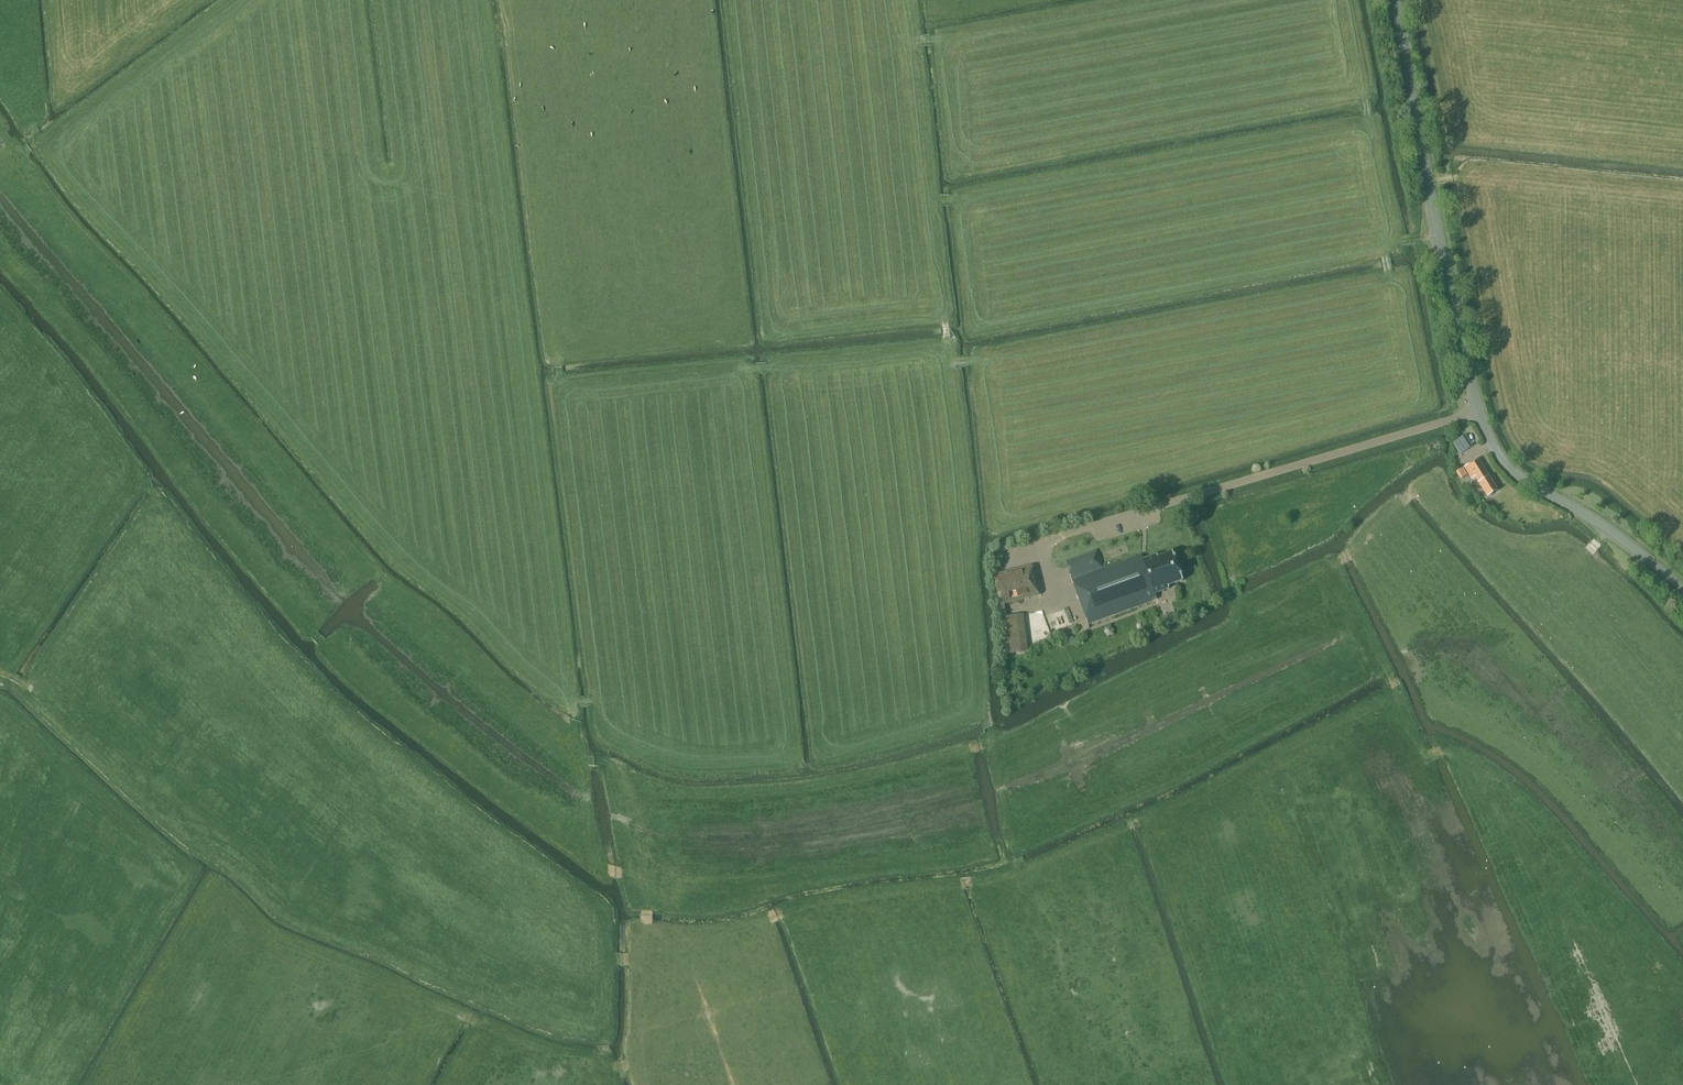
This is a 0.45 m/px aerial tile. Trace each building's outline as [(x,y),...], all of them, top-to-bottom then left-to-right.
[(1463,449),(1473,445),(1467,432),(1458,437),(1463,449)] [(1477,483),(1486,497),(1497,491),(1488,477),(1477,459),(1467,465),(1477,483)] [(1588,545),(1595,552),(1603,542),(1596,536),(1588,545)] [(1088,625),(1089,625),(1156,599),(1154,593),(1168,588),(1167,586),(1181,581),(1171,553),(1157,559),(1156,552),(1141,558),(1140,555),(1101,569),(1095,551),(1063,562),(1088,625)] [(1001,605),(1005,604),(1037,596),(1029,569),(993,578),(1000,605),(1001,605)] [(1001,605),(1007,654),(1028,652),(1023,615),(1006,617),(1005,604),(1001,605)]
